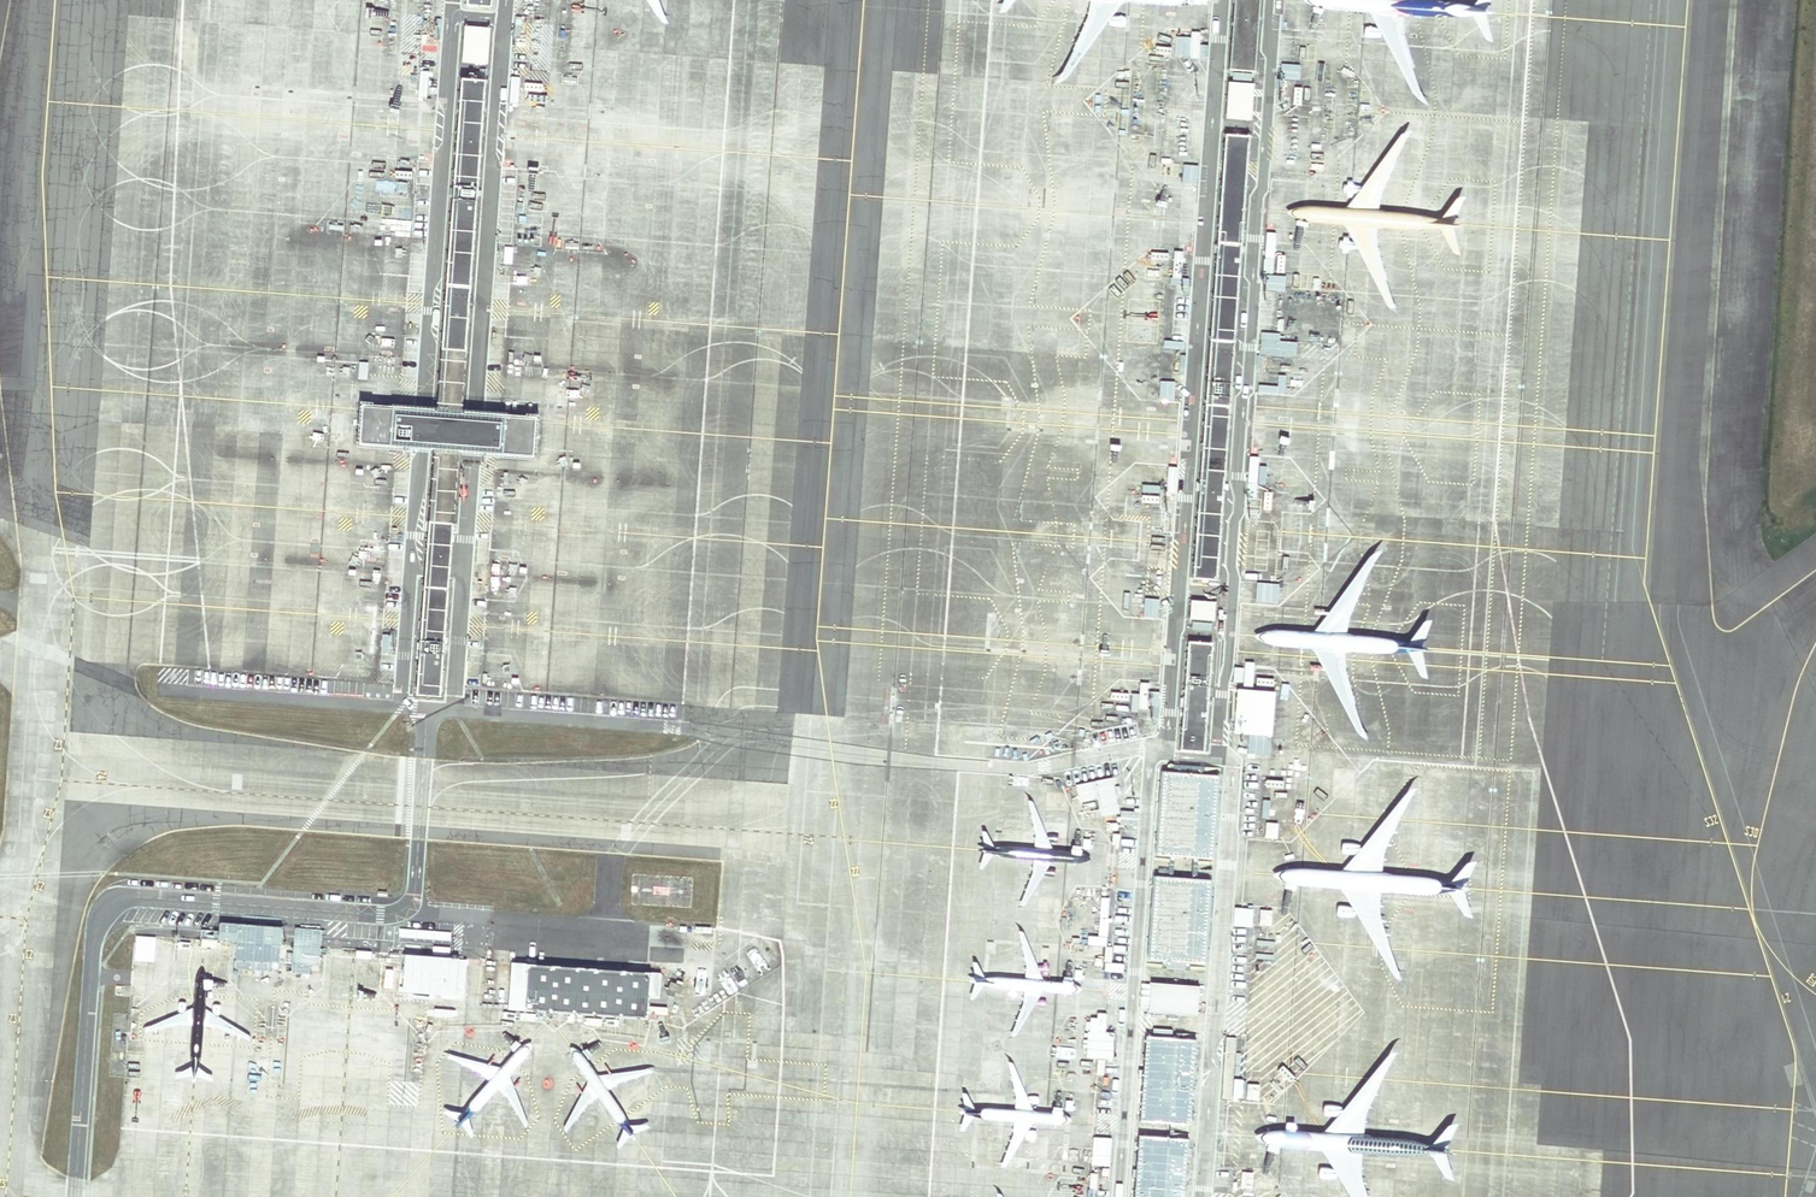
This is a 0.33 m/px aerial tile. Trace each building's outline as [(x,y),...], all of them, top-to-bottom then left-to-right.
[(1229,65),(1254,67),(1259,0),(1233,0),(1229,65)] [(488,22),(464,21),(461,57),(485,59),(488,22)] [(1253,78),(1229,75),(1225,115),(1249,116),(1253,78)] [(1248,132),(1224,130),(1192,574),(1216,576),(1248,132)] [(434,405),(358,399),(355,439),(433,444),(457,446),(530,452),(534,413),(460,407),(434,405)] [(413,689),(439,691),(440,681),(443,640),(450,537),(457,446),(433,444),(426,535),(414,679),(413,689)] [(1214,596),(1190,594),(1189,614),(1213,616),(1214,596)] [(1212,638),(1188,637),(1180,746),(1204,747),(1212,638)] [(1180,767),(1162,766),(1155,857),(1211,861),(1211,856),(1210,856),(1217,770),(1198,769),(1199,761),(1180,760),(1180,767)] [(1209,877),(1155,873),(1149,949),(1166,951),(1166,958),(1184,959),(1185,952),(1203,953),(1209,877)] [(651,973),(531,964),(528,1010),(648,1019),(651,973)] [(1198,981),(1150,978),(1148,1008),(1196,1011),(1198,981)] [(1170,1026),(1151,1025),(1150,1032),(1144,1031),(1137,1117),(1187,1121),(1194,1035),(1170,1033),(1170,1026)] [(1136,1131),(1131,1196),(1181,1196),(1186,1135),(1136,1131)]
